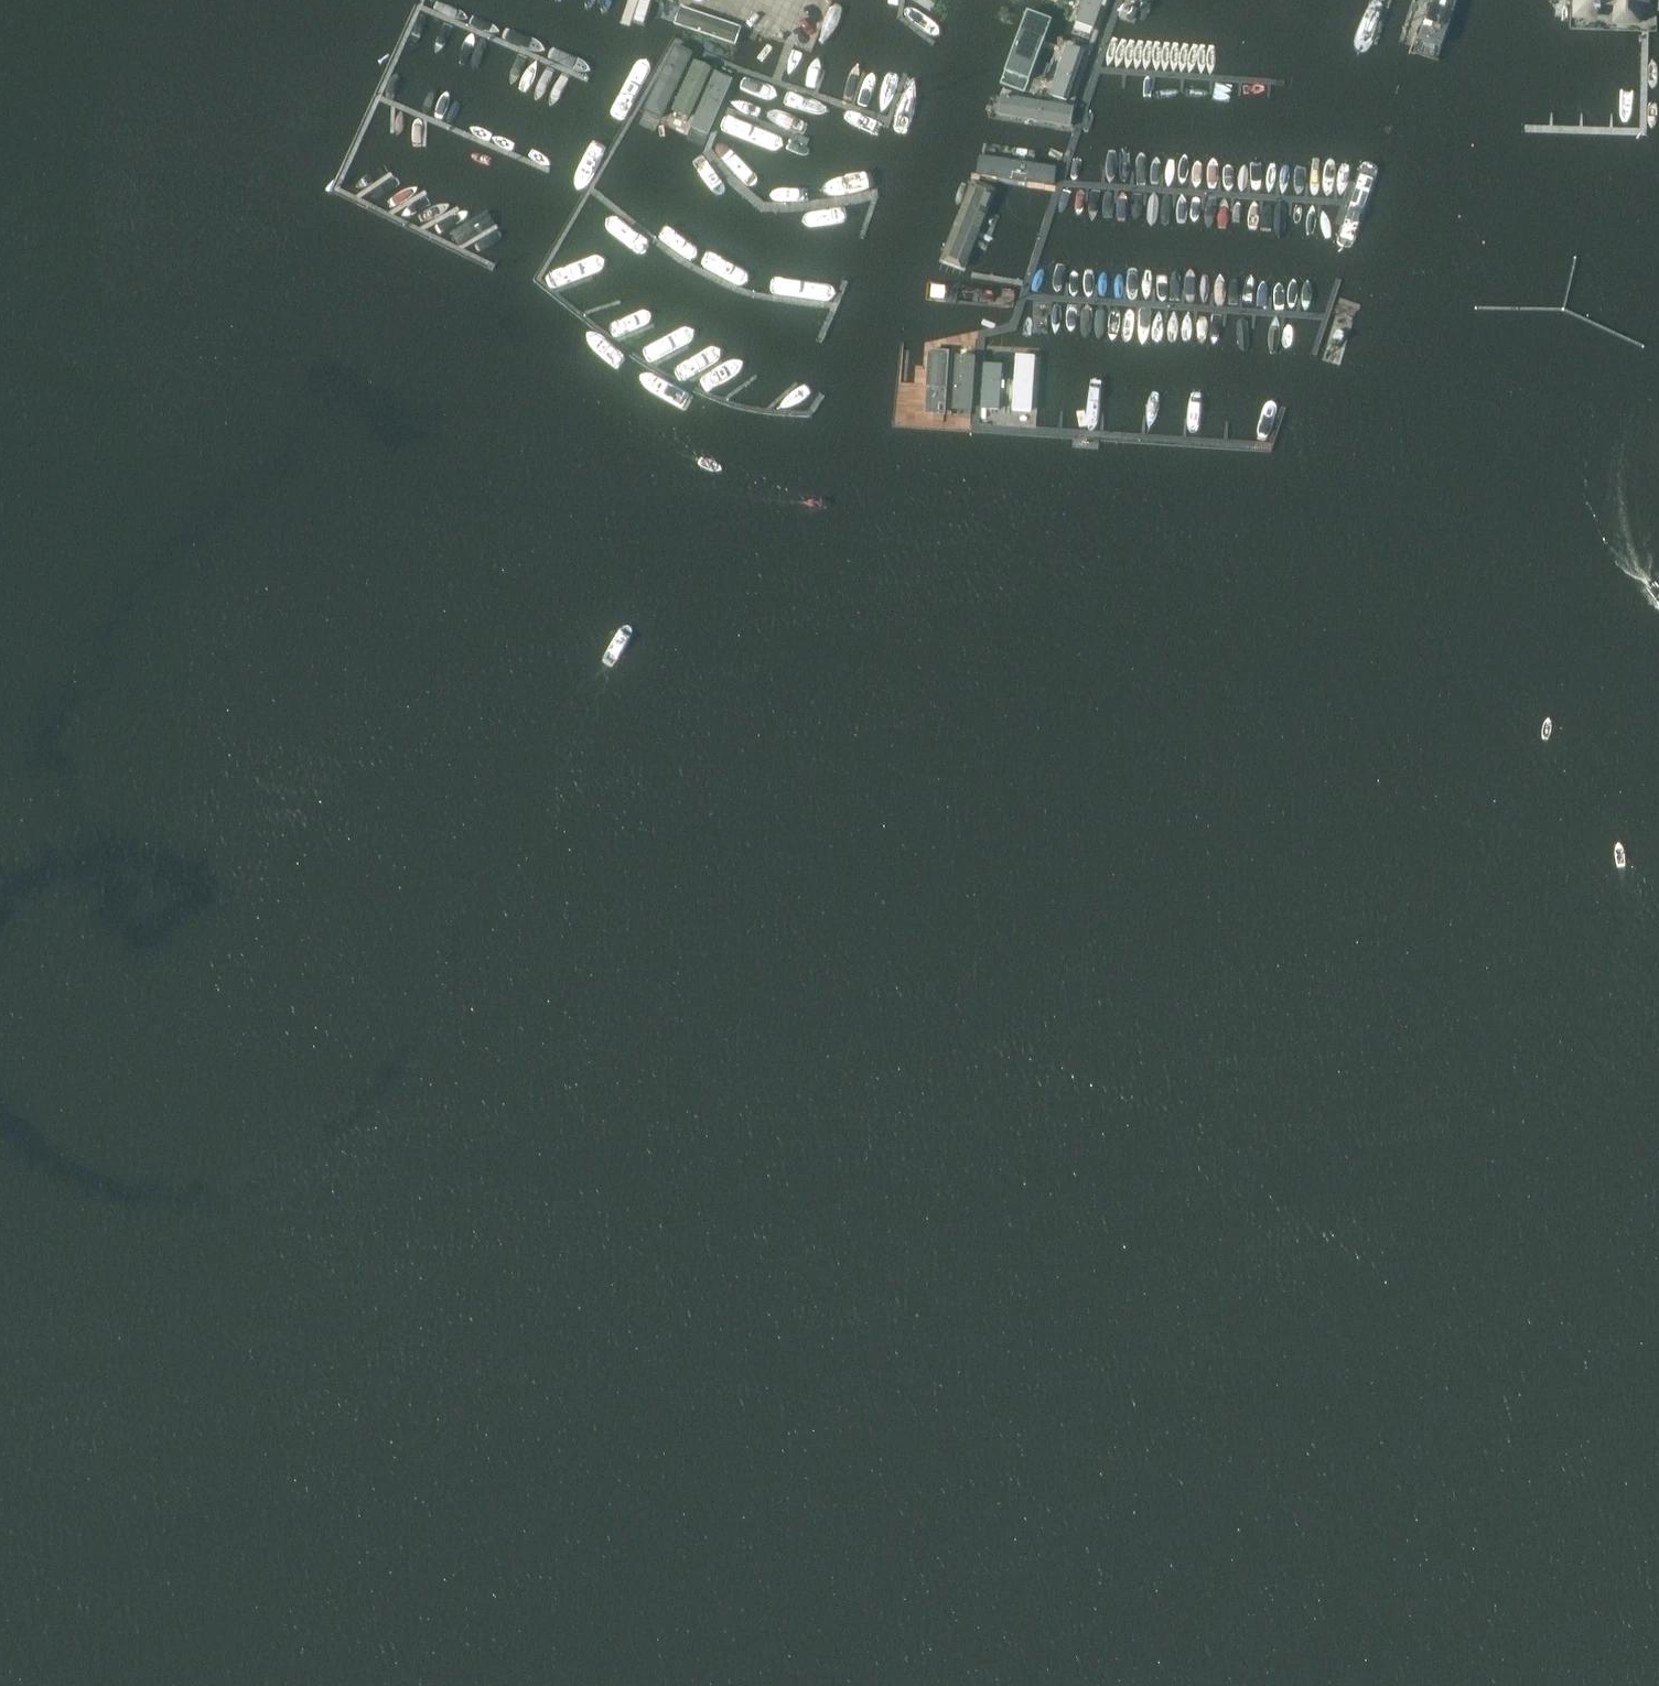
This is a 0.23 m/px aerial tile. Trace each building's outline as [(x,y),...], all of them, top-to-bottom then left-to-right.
[(1075,25),(1096,31),(1106,0),(1084,0),(1075,25)] [(1355,35),(1375,41),(1387,0),(1365,0),(1355,35)] [(1573,20),(1598,21),(1598,9),(1614,9),(1614,27),(1642,27),(1642,18),(1647,18),(1655,18),(1655,0),(1573,0),(1573,20)] [(743,30),(681,9),(675,27),(736,49),(743,30)] [(1028,15),(1004,85),(1023,91),(1046,22),(1028,15)] [(1062,37),(1044,31),(1026,86),(1044,91),(1062,37)] [(1089,47),(1070,41),(1050,97),(1069,103),(1089,47)] [(693,54),(674,47),(644,111),(661,120),(693,54)] [(713,71),(694,62),(669,117),(688,126),(713,71)] [(732,79),(715,72),(691,130),(709,136),(732,79)] [(1015,118),(957,123),(958,141),(1015,135),(1015,118)] [(1008,177),(1007,159),(933,167),(935,185),(1008,177)] [(719,173),(711,181),(733,204),(740,195),(719,173)] [(1001,212),(917,222),(922,242),(1005,227),(1001,212)] [(908,343),(929,351),(955,281),(934,273),(908,343)] [(1304,286),(1287,335),(1304,340),(1321,290),(1304,286)] [(904,356),(898,421),(922,422),(925,358),(904,356)] [(974,365),(953,363),(947,421),(968,423),(974,365)] [(992,370),(985,420),(1005,421),(1012,371),(992,370)] [(1037,378),(1026,422),(1049,425),(1058,380),(1037,378)] [(1070,384),(1063,426),(1086,429),(1093,387),(1070,384)]
